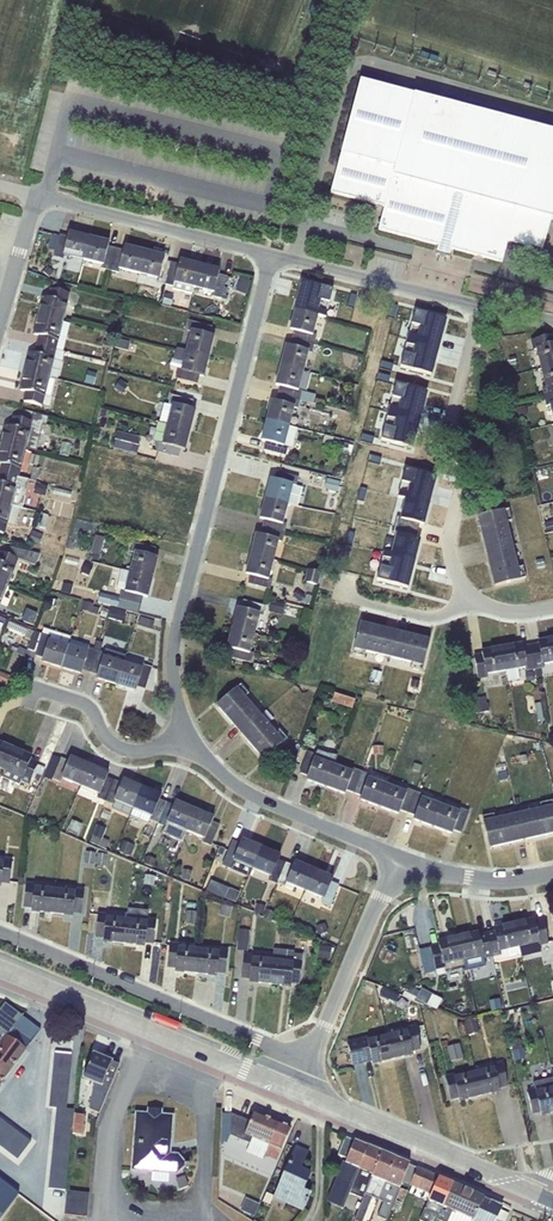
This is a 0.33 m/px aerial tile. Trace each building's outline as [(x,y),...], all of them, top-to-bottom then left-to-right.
[(331,193),(385,207),(378,230),(438,246),(436,254),(449,258),(451,249),(502,263),(508,240),(543,250),(549,226),(552,227),(552,132),(361,81),(331,193)] [(68,237),(60,235),(59,237),(56,251),(54,257),(63,259),(64,256),(83,261),(89,238),(87,237),(87,238),(70,233),(69,233),(68,237)] [(47,249),(56,251),(59,237),(51,235),(47,249)] [(90,238),(89,238),(83,261),(102,265),(101,269),(110,271),(116,249),(108,247),(109,243),(107,242),(107,243),(90,238)] [(123,251),(116,249),(110,271),(119,274),(120,270),(138,275),(145,252),(143,251),(143,252),(126,247),(124,247),(123,251)] [(146,252),(145,252),(138,275),(157,280),(156,283),(165,285),(171,263),(163,261),(164,256),(163,256),(146,252)] [(178,265),(171,263),(165,285),(173,287),(172,290),(192,295),(194,289),(200,265),(198,265),(181,261),(179,260),(178,265)] [(201,266),(200,265),(194,289),(213,293),(212,297),(221,299),(227,277),(219,275),(220,271),(218,270),(218,271),(201,266)] [(250,281),(241,278),(236,291),(246,294),(250,281)] [(333,290),(302,282),(295,310),(318,316),(326,318),(333,290)] [(38,316),(63,322),(70,294),(51,289),(49,299),(43,297),(38,316)] [(174,296),(165,294),(162,304),(171,307),(174,296)] [(318,316),(295,310),(295,311),(295,312),(291,329),(290,329),(290,330),(294,331),(292,339),(315,345),(317,336),(314,335),(318,316)] [(445,319),(415,311),(407,340),(438,347),(445,319)] [(70,324),(63,322),(38,316),(34,335),(40,336),(38,345),(63,351),(70,324)] [(189,321),(187,331),(190,332),(185,351),(209,356),(209,355),(213,338),(214,338),(214,337),(209,335),(212,327),(189,321)] [(531,341),(533,352),(537,351),(541,369),(552,366),(552,336),(531,341)] [(315,345),(292,339),(291,347),(286,346),(286,347),(281,364),(281,365),(304,372),(309,353),(312,354),(315,345)] [(117,340),(115,348),(130,351),(132,343),(117,340)] [(431,375),(438,347),(407,340),(400,367),(431,375)] [(65,351),(63,351),(38,345),(35,354),(29,353),(25,372),(56,379),(58,380),(65,351)] [(208,358),(209,356),(185,351),(177,348),(174,359),(172,359),(170,367),(178,369),(175,378),(197,384),(199,375),(204,376),(204,375),(208,358)] [(304,372),(281,365),(280,367),(281,367),(276,384),(276,385),(280,387),(278,394),(300,400),(303,391),(299,390),(304,372)] [(541,369),(545,386),(542,387),(544,397),(552,395),(552,366),(541,369)] [(87,371),(84,383),(94,385),(97,373),(87,371)] [(50,408),(56,379),(25,372),(20,390),(26,392),(24,401),(50,408)] [(120,380),(114,388),(122,394),(128,386),(120,380)] [(426,392),(396,384),(388,412),(419,420),(426,392)] [(303,391),(300,400),(314,403),(316,395),(303,391)] [(298,409),(300,400),(278,394),(276,402),(272,401),(271,402),(272,402),(267,419),(267,421),(290,426),(295,409),(298,409)] [(193,401),(171,395),(169,405),(164,404),(159,422),(190,430),(190,429),(194,412),(195,412),(195,410),(191,409),(193,401)] [(544,397),(546,407),(549,406),(552,422),(552,395),(544,397)] [(49,416),(33,412),(31,421),(14,417),(11,427),(6,425),(1,444),(26,450),(27,449),(37,451),(43,424),(47,425),(49,416)] [(419,420),(388,412),(381,440),(411,448),(419,420)] [(297,428),(290,426),(267,421),(266,422),(267,422),(262,439),(261,441),(266,442),(264,450),(286,456),(289,447),(292,448),(297,428)] [(190,432),(190,430),(159,422),(154,441),(156,452),(179,457),(181,449),(185,450),(185,449),(189,432),(190,432)] [(138,438),(118,432),(113,448),(138,455),(140,447),(138,438)] [(353,446),(340,443),(341,439),(325,435),(323,444),(332,447),(338,448),(337,454),(347,457),(347,456),(350,456),(353,446)] [(71,444),(62,442),(59,455),(69,457),(71,444)] [(26,450),(1,444),(0,448),(0,464),(2,464),(0,473),(19,478),(26,450)] [(40,457),(31,455),(28,465),(37,467),(40,457)] [(429,504),(436,477),(405,469),(398,496),(429,504)] [(350,470),(346,486),(353,487),(354,482),(356,482),(358,472),(350,470)] [(299,478),(277,472),(274,480),(270,479),(270,480),(266,498),(266,497),(265,499),(288,505),(298,507),(302,488),(297,487),(299,478)] [(19,478),(0,473),(0,474),(0,503),(20,508),(22,508),(29,480),(19,478)] [(327,478),(324,489),(338,493),(340,482),(327,478)] [(48,486),(36,483),(34,493),(45,496),(48,486)] [(72,493),(54,488),(53,494),(70,498),(72,493)] [(429,504),(398,496),(398,497),(406,499),(401,518),(397,516),(395,526),(418,531),(420,524),(423,525),(429,504)] [(283,523),(288,505),(265,499),(265,500),(265,501),(261,518),(260,518),(260,519),(264,520),(262,528),(285,533),(287,524),(283,523)] [(20,508),(0,503),(0,533),(5,535),(8,524),(16,526),(20,508)] [(478,520),(479,520),(486,550),(486,551),(513,545),(507,523),(512,521),(509,509),(478,517),(478,520)] [(349,523),(340,521),(338,531),(347,533),(349,523)] [(544,523),(546,532),(552,530),(552,521),(544,523)] [(418,531),(395,526),(392,535),(397,536),(392,554),(384,552),(414,560),(420,540),(416,539),(418,531)] [(282,543),(285,533),(262,528),(260,535),(256,534),(256,536),(252,553),(251,553),(251,554),(274,560),(279,542),(282,543)] [(32,531),(28,541),(40,545),(44,535),(32,531)] [(105,538),(96,536),(91,554),(94,555),(93,560),(98,562),(105,538)] [(133,543),(131,552),(134,553),(130,571),(153,577),(153,576),(152,576),(157,559),(158,558),(153,556),(155,548),(133,543)] [(513,545),(486,551),(486,552),(487,552),(494,583),(494,586),(525,579),(523,567),(518,568),(513,545)] [(10,547),(7,555),(1,552),(0,554),(0,583),(7,586),(18,559),(35,566),(40,554),(10,547)] [(414,560),(384,552),(377,580),(407,588),(414,560)] [(269,579),(274,560),(251,554),(251,556),(247,573),(246,573),(246,574),(250,575),(248,583),(271,589),(273,580),(269,579)] [(93,567),(85,563),(81,573),(89,576),(93,567)] [(152,579),(153,577),(130,571),(121,569),(116,589),(121,590),(119,597),(100,593),(97,603),(139,614),(143,596),(147,598),(148,596),(147,596),(152,579)] [(320,574),(307,570),(304,582),(316,585),(320,574)] [(63,583),(61,593),(71,595),(73,585),(63,583)] [(55,610),(58,600),(46,597),(45,602),(44,607),(55,610)] [(94,603),(83,600),(80,610),(98,615),(100,609),(93,607),(94,603)] [(266,607),(244,601),(242,609),(237,608),(237,609),(233,627),(232,627),(232,628),(256,634),(261,615),(264,616),(266,607)] [(285,604),(272,601),(269,611),(282,614),(285,604)] [(107,618),(123,623),(126,611),(110,607),(107,618)] [(37,613),(26,609),(22,620),(33,625),(37,613)] [(155,621),(141,616),(138,625),(152,630),(155,621)] [(10,620),(7,627),(25,635),(28,628),(10,620)] [(389,658),(395,632),(394,631),(394,632),(363,624),(360,623),(353,655),(365,658),(366,652),(389,658)] [(72,636),(44,628),(42,634),(35,632),(29,650),(36,652),(35,655),(43,658),(42,662),(43,662),(60,667),(60,668),(62,668),(71,640),(72,636)] [(256,634),(232,628),(232,629),(228,647),(227,647),(227,648),(231,649),(229,657),(251,663),(254,653),(251,653),(256,634)] [(397,632),(395,632),(389,658),(412,664),(411,669),(422,671),(430,640),(426,639),(426,640),(397,633),(397,632)] [(531,647),(535,671),(536,678),(543,678),(541,669),(544,669),(543,665),(552,664),(552,639),(538,642),(539,645),(531,647)] [(90,646),(71,640),(62,668),(63,669),(63,668),(80,674),(81,674),(82,670),(90,672),(97,651),(89,648),(90,646)] [(522,645),(502,648),(506,672),(508,682),(520,680),(518,670),(527,668),(527,672),(535,671),(531,647),(523,648),(522,645)] [(482,655),(474,657),(478,681),(488,679),(487,676),(506,672),(502,648),(482,652),(482,655)] [(97,651),(90,672),(98,675),(96,679),(98,679),(115,684),(115,685),(116,685),(125,656),(107,650),(106,653),(97,651)] [(144,662),(125,656),(116,685),(117,685),(118,685),(135,690),(134,691),(136,691),(137,687),(145,689),(152,668),(143,665),(144,662)] [(0,672),(0,682),(7,685),(5,690),(11,692),(17,679),(0,672)] [(241,685),(217,705),(219,708),(239,732),(240,732),(260,715),(245,697),(249,694),(241,685)] [(334,693),(332,702),(353,709),(356,700),(334,693)] [(486,698),(473,700),(475,714),(490,712),(489,704),(486,704),(486,698)] [(540,703),(535,704),(538,723),(543,722),(540,703)] [(276,733),(260,715),(240,732),(241,733),(261,757),(263,760),(288,739),(279,730),(276,733)] [(3,771),(13,749),(0,743),(0,770),(3,771)] [(384,746),(373,746),(373,755),(384,755),(384,746)] [(32,757),(13,749),(3,771),(0,777),(20,785),(21,782),(29,786),(29,785),(37,766),(38,764),(30,760),(32,757)] [(316,754),(308,751),(300,773),(308,776),(306,780),(307,781),(307,780),(324,786),(324,787),(325,787),(334,765),(338,756),(328,755),(317,751),(316,754)] [(52,779),(61,758),(53,755),(46,769),(43,777),(50,780),(51,778),(52,779)] [(69,761),(61,758),(52,779),(61,783),(63,779),(80,787),(89,765),(88,765),(72,758),(70,757),(69,761)] [(91,766),(89,765),(80,787),(99,794),(97,798),(105,801),(114,781),(106,777),(108,773),(107,773),(91,766)] [(334,765),(325,787),(327,788),(344,794),(343,794),(345,794),(346,790),(354,793),(362,772),(353,768),(352,771),(334,765)] [(43,777),(46,769),(37,766),(29,785),(37,788),(43,777)] [(362,772),(354,793),(361,796),(360,800),(361,800),(378,806),(378,807),(387,785),(369,778),(371,775),(362,772)] [(121,784),(114,781),(105,801),(113,805),(112,809),(130,816),(142,788),(141,787),(140,787),(124,780),(123,780),(121,784)] [(406,792),(387,785),(378,807),(380,808),(380,807),(397,814),(398,814),(400,810),(407,813),(416,791),(407,788),(406,792)] [(143,788),(142,788),(130,816),(148,823),(149,820),(158,824),(167,803),(159,800),(161,796),(160,795),(159,796),(143,789),(143,788)] [(424,795),(416,791),(407,813),(415,816),(413,820),(415,820),(432,827),(441,805),(423,798),(424,795)] [(524,840),(525,840),(552,833),(552,805),(552,801),(540,804),(541,809),(518,814),(524,840)] [(174,806),(167,803),(158,824),(164,827),(162,834),(181,842),(186,832),(195,810),(193,809),(193,810),(177,803),(177,802),(176,802),(174,806)] [(459,812),(441,805),(432,827),(451,833),(450,834),(452,834),(453,830),(461,833),(469,812),(460,808),(459,812)] [(196,810),(195,810),(186,832),(203,839),(202,843),(210,846),(219,825),(212,822),(214,818),(212,817),(212,818),(196,811),(196,810)] [(494,814),(482,817),(489,848),(492,847),(523,840),(524,840),(518,814),(495,819),(494,814)] [(72,820),(68,829),(79,834),(83,825),(72,820)] [(107,829),(96,825),(90,843),(106,850),(110,841),(103,838),(107,829)] [(240,843),(232,840),(222,865),(230,869),(249,877),(252,869),(261,848),(260,847),(260,848),(243,841),(243,840),(242,840),(240,843)] [(124,841),(119,852),(131,856),(135,845),(124,841)] [(262,849),(261,848),(252,869),(270,876),(268,881),(277,884),(286,863),(278,860),(280,856),(279,855),(278,856),(262,849)] [(97,853),(86,851),(84,863),(95,865),(97,853)] [(108,855),(98,853),(96,865),(107,866),(108,855)] [(147,855),(144,864),(154,868),(157,859),(147,855)] [(1,885),(1,882),(10,883),(12,859),(3,858),(2,862),(0,861),(0,885),(1,885)] [(293,866),(286,863),(277,884),(293,891),(294,888),(305,892),(314,870),(312,870),(296,863),(295,862),(293,866)] [(192,870),(183,869),(181,879),(191,880),(192,870)] [(315,871),(314,870),(305,892),(322,899),(321,903),(330,906),(339,885),(331,882),(333,878),(331,878),(315,871)] [(155,877),(145,875),(143,885),(154,887),(155,877)] [(37,884),(26,883),(24,906),(32,907),(32,911),(52,913),(55,890),(36,888),(37,884)] [(230,887),(225,897),(236,903),(241,892),(230,887)] [(74,892),(55,890),(52,913),(73,915),(73,912),(81,913),(84,889),(75,888),(74,892)] [(266,906),(256,904),(254,912),(264,915),(266,906)] [(232,908),(221,905),(219,914),(230,916),(232,908)] [(198,912),(187,911),(186,924),(196,925),(198,912)] [(108,914),(98,913),(96,936),(104,937),(104,941),(124,943),(127,919),(108,917),(108,914)] [(146,922),(127,919),(124,943),(145,945),(145,942),(153,943),(156,920),(147,918),(146,922)] [(534,920),(513,925),(521,955),(521,958),(541,953),(540,946),(548,945),(543,921),(535,923),(534,920)] [(325,923),(315,927),(318,935),(328,932),(325,923)] [(521,955),(513,925),(494,929),(494,933),(487,935),(492,956),(501,954),(502,960),(521,955)] [(250,930),(239,929),(236,951),(248,952),(250,930)] [(492,956),(487,935),(479,937),(478,933),(458,938),(465,967),(466,971),(486,967),(484,958),(492,956)] [(465,967),(458,938),(438,942),(439,946),(431,948),(436,971),(437,974),(465,967)] [(180,944),(170,943),(168,966),(176,967),(175,971),(196,973),(199,949),(180,947),(180,944)] [(318,945),(317,958),(330,960),(331,947),(318,945)] [(218,952),(199,949),(196,973),(217,975),(217,972),(225,973),(228,949),(218,948),(218,952)] [(436,971),(431,948),(418,950),(424,974),(436,971)] [(274,949),(272,960),(270,984),(290,986),(291,983),(299,984),(302,955),(294,954),(294,952),(274,949)] [(254,955),(244,954),(241,977),(250,978),(249,982),(270,984),(272,960),(254,958),(254,955)] [(404,991),(402,996),(437,1010),(442,999),(422,988),(420,992),(411,987),(408,993),(404,991)] [(383,990),(381,996),(396,1002),(399,995),(383,990)] [(500,999),(489,1001),(492,1011),(502,1009),(500,999)] [(22,1015),(5,1002),(0,1009),(0,1044),(22,1015)] [(22,1015),(0,1044),(0,1085),(27,1049),(26,1048),(40,1029),(22,1015)] [(476,1018),(464,1021),(468,1035),(480,1032),(476,1018)] [(406,1032),(387,1036),(393,1059),(413,1054),(412,1050),(420,1048),(415,1027),(405,1029),(406,1032)] [(368,1039),(347,1044),(353,1065),(372,1060),(372,1064),(393,1059),(387,1036),(369,1041),(368,1039)] [(513,1051),(512,1051),(514,1061),(526,1059),(524,1049),(523,1049),(521,1039),(511,1041),(513,1051)] [(459,1044),(447,1047),(451,1062),(463,1058),(459,1044)] [(73,1055),(56,1053),(50,1108),(57,1109),(49,1188),(66,1190),(73,1109),(68,1109),(73,1055)] [(119,1064),(94,1054),(83,1079),(95,1084),(90,1109),(99,1113),(119,1064)] [(493,1069),(474,1073),(480,1096),(500,1091),(499,1087),(507,1085),(501,1063),(493,1065),(493,1069)] [(455,1073),(445,1076),(450,1099),(458,1097),(459,1100),(480,1096),(474,1073),(456,1078),(455,1073)] [(533,1084),(534,1088),(527,1090),(532,1113),(540,1111),(541,1115),(552,1112),(552,1079),(533,1084)] [(136,1113),(132,1172),(151,1173),(169,1174),(177,1175),(187,1167),(187,1163),(178,1153),(170,1153),(172,1116),(161,1115),(161,1111),(148,1110),(148,1114),(136,1113)] [(226,1143),(230,1135),(250,1144),(267,1151),(265,1156),(277,1161),(290,1128),(255,1113),(251,1122),(231,1113),(223,1113),(221,1141),(226,1143)] [(85,1116),(75,1115),(72,1135),(83,1136),(85,1116)] [(17,1162),(32,1141),(0,1116),(0,1149),(17,1162)] [(349,1193),(368,1146),(345,1137),(337,1155),(347,1159),(346,1163),(343,1162),(326,1202),(343,1208),(349,1193)] [(263,1159),(265,1156),(267,1151),(250,1144),(246,1152),(263,1159)] [(267,1193),(262,1202),(270,1205),(273,1198),(303,1212),(312,1193),(304,1190),(312,1172),(302,1168),(308,1152),(296,1146),(274,1196),(267,1193)] [(363,1199),(382,1152),(368,1146),(349,1193),(363,1199)] [(395,1158),(382,1152),(363,1199),(354,1220),(355,1220),(363,1220),(373,1198),(378,1200),(395,1158)] [(417,1168),(395,1158),(378,1200),(383,1202),(377,1217),(386,1220),(391,1209),(398,1212),(407,1191),(400,1188),(402,1181),(410,1185),(417,1168)] [(429,1202),(439,1177),(417,1168),(410,1185),(412,1186),(409,1193),(429,1202)] [(169,1174),(151,1173),(151,1182),(169,1183),(169,1174)] [(185,1176),(176,1179),(179,1190),(189,1186),(185,1176)] [(453,1184),(439,1177),(429,1202),(421,1220),(437,1220),(453,1184)] [(19,1195),(0,1180),(0,1219),(19,1195)] [(483,1197),(453,1184),(437,1220),(439,1220),(473,1220),(483,1197)] [(89,1194),(67,1191),(65,1214),(86,1217),(89,1194)] [(483,1197),(473,1220),(497,1220),(496,1220),(502,1206),(483,1197)] [(246,1198),(241,1209),(254,1216),(260,1204),(246,1198)] [(502,1206),(496,1220),(497,1220),(506,1220),(510,1209),(502,1206)]
